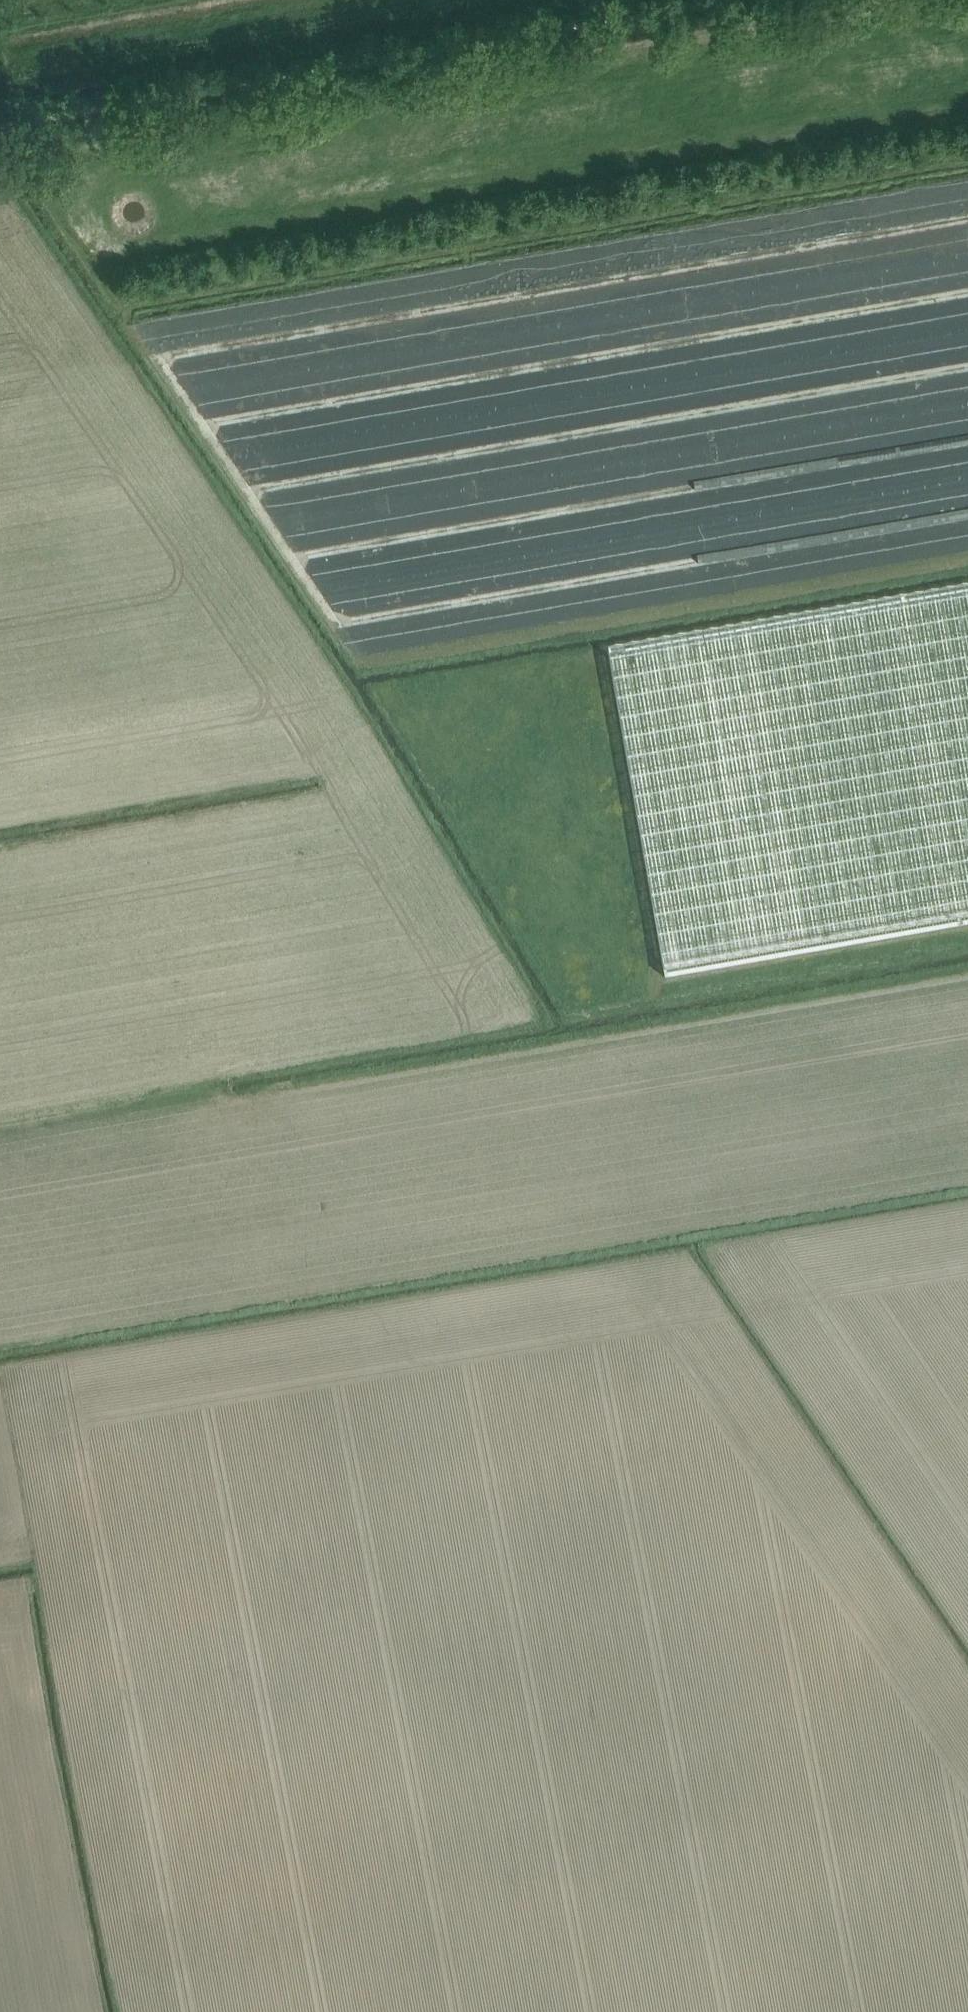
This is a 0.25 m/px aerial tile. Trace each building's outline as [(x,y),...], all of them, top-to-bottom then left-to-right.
[(614,670),(670,989),(967,937),(967,608),(614,670)]
